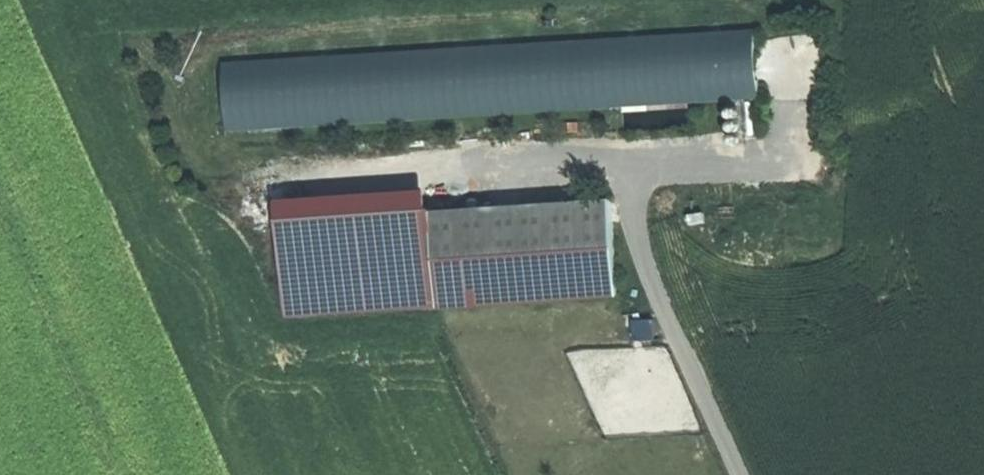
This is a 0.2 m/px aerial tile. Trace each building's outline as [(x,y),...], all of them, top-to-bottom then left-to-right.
[(224,135),(756,98),(754,34),(221,67),(224,135)] [(438,310),(615,299),(609,206),(432,217),(438,310)]
